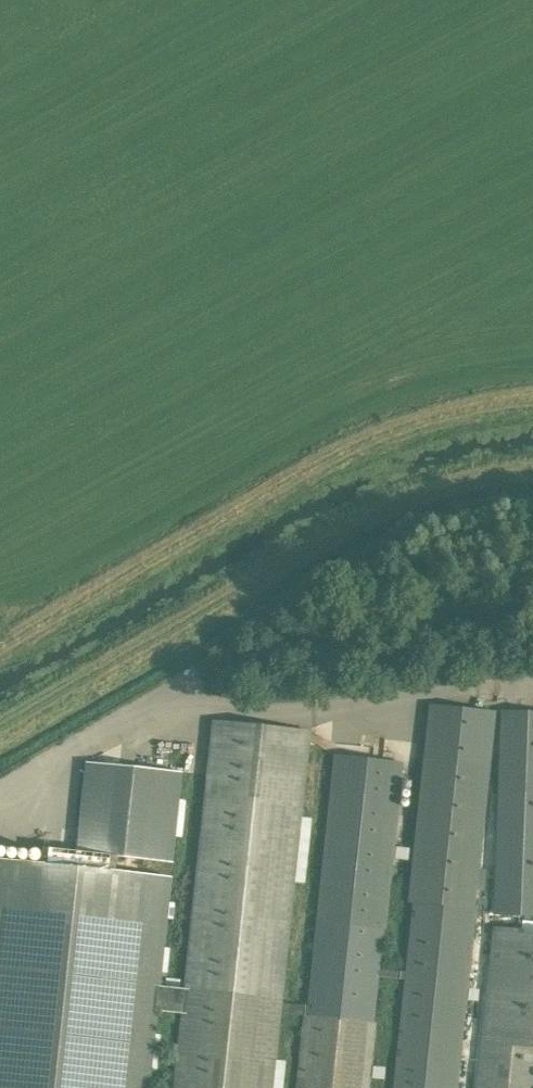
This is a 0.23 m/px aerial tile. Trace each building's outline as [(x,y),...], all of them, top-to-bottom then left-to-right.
[(172,862),(180,772),(84,763),(76,850),(43,847),(41,864),(0,860),(0,1087),(149,1087),(157,1010),(183,1013),(175,1087),(272,1087),(280,1011),(306,1014),(298,1087),(369,1087),(382,975),(404,977),(393,1087),(459,1087),(468,1000),(469,988),(477,908),(493,766),(499,712),(431,705),(425,759),(410,900),(410,903),(412,903),(405,969),(383,967),(387,928),(395,858),(396,845),(405,762),(334,755),(307,1005),(281,1003),(310,731),(214,721),(185,989),(159,986),(171,878),(115,872),(117,856),(172,862)] [(501,711),(493,914),(532,915),(532,712),(501,711)] [(491,922),(475,1087),(532,1087),(532,927),(491,922)]
